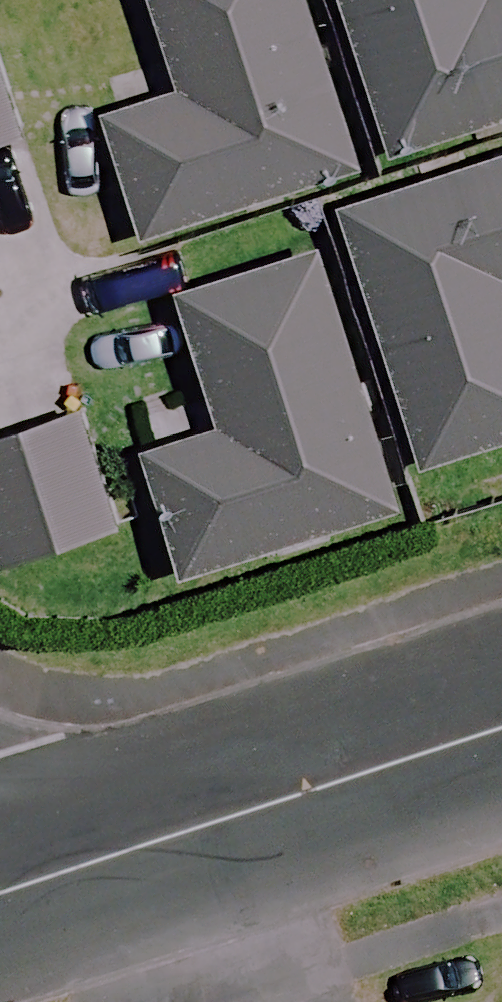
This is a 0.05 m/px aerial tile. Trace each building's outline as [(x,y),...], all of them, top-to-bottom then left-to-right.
[(367,148),(320,0),(162,0),(186,76),(110,100),(147,217),(367,148)] [(397,137),(501,104),(501,0),(354,0),(383,91),(397,137)] [(433,450),(501,428),(501,144),(351,193),(433,450)] [(226,410),(152,434),(192,560),(406,492),(322,231),(183,276),(226,410)] [(90,398),(0,427),(0,549),(125,509),(90,398)]
